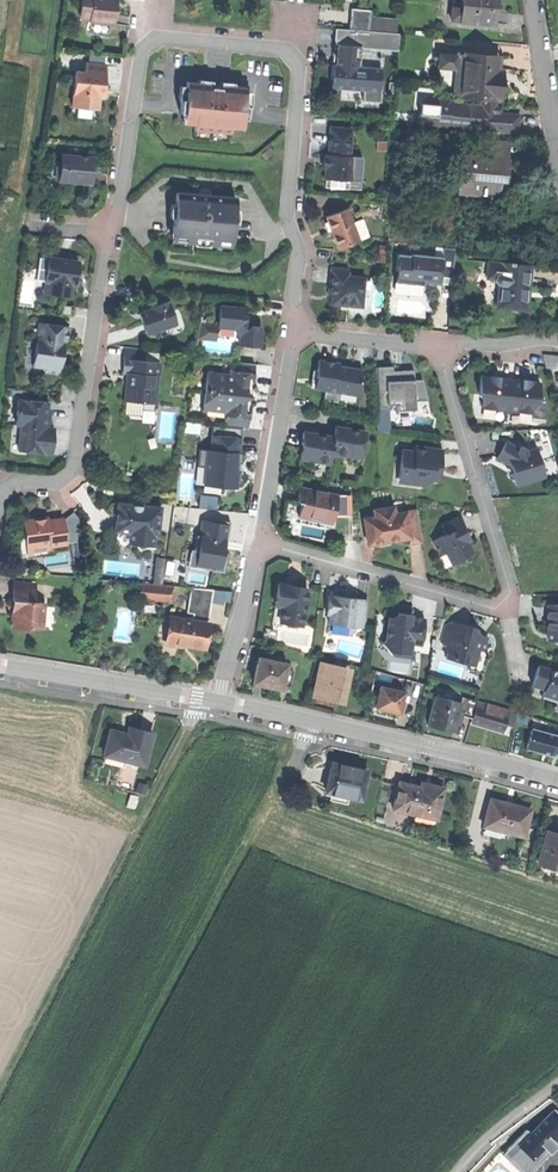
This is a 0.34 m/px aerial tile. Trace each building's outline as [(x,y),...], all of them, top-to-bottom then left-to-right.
[(79,16),(90,17),(89,19),(109,20),(112,21),(113,8),(114,0),(81,0),(79,16)] [(495,28),(494,3),(495,0),(462,0),(462,5),(461,24),(478,27),(495,28)] [(451,23),(461,24),(462,5),(453,4),(452,16),(451,23)] [(330,86),(363,88),(364,64),(359,63),(360,44),(367,44),(368,27),(369,12),(369,6),(351,5),(349,27),(335,27),(333,44),(337,44),(336,54),(342,54),(342,58),(341,63),(331,62),(330,86)] [(395,14),(369,12),(368,27),(395,29),(395,14)] [(108,29),(109,20),(89,19),(89,28),(108,29)] [(393,46),(395,29),(368,27),(367,44),(393,46)] [(452,92),(460,92),(463,50),(455,49),(455,51),(452,88),(452,92)] [(447,88),(452,88),(455,51),(438,50),(437,71),(441,71),(440,78),(440,83),(442,87),(447,88)] [(498,52),(463,50),(460,92),(463,92),(481,94),(495,95),(499,95),(500,74),(497,74),(497,66),(498,52)] [(71,103),(97,105),(98,94),(99,84),(103,85),(105,62),(85,60),(84,69),(74,68),(71,103)] [(380,65),(364,64),(363,88),(362,98),(380,99),(381,82),(379,81),(380,65)] [(179,104),(179,110),(183,111),(183,120),(194,121),(194,127),(229,130),(229,125),(241,125),(242,116),(246,116),(247,103),(244,102),(245,83),(228,82),(227,89),(220,89),(220,85),(209,84),(209,88),(203,87),(203,80),(186,78),(185,97),(180,97),(179,104)] [(494,110),(495,95),(481,94),(481,105),(479,127),(493,128),(494,110)] [(418,122),(479,127),(481,105),(450,103),(450,98),(436,97),(435,101),(420,100),(418,122)] [(518,112),(494,110),(493,128),(517,130),(518,120),(518,112)] [(324,175),(349,176),(350,153),(349,153),(351,125),(330,123),(328,151),(326,151),(325,160),(324,175)] [(461,153),(459,183),(482,185),(482,190),(482,196),(497,197),(498,177),(505,177),(506,165),(507,140),(489,139),(488,155),(461,153)] [(261,154),(267,162),(276,155),(271,147),(261,154)] [(64,164),(63,177),(89,179),(90,168),(91,159),(84,158),(84,153),(61,151),(60,164),(64,164)] [(174,208),(172,230),(188,231),(188,234),(215,236),(215,233),(232,234),(235,194),(209,192),(209,189),(199,188),(199,191),(175,189),(174,208)] [(332,232),(340,253),(373,240),(364,218),(354,222),(349,208),(326,217),(328,223),(324,224),(328,233),(332,232)] [(400,257),(397,284),(443,288),(445,271),(455,272),(457,251),(446,250),(445,261),(400,257)] [(47,260),(45,278),(50,279),(48,291),(69,293),(70,282),(75,283),(76,273),(78,258),(48,255),(47,260)] [(35,290),(48,291),(50,279),(45,278),(47,260),(41,259),(39,277),(36,277),(35,290)] [(497,304),(527,307),(529,282),(530,262),(488,259),(487,267),(486,275),(499,275),(497,304)] [(348,266),(330,265),(329,275),(329,286),(331,292),(331,301),(348,302),(349,299),(362,300),(364,273),(347,272),(348,266)] [(142,319),(146,330),(176,321),(169,300),(168,301),(167,298),(150,303),(151,306),(139,310),(142,319)] [(239,331),(239,342),(259,343),(260,333),(260,323),(250,322),(245,316),(246,305),(219,303),(218,323),(233,324),(239,331)] [(45,369),(60,371),(63,352),(59,351),(59,349),(60,346),(62,346),(62,341),(68,342),(70,324),(39,320),(34,362),(46,363),(45,369)] [(205,335),(204,348),(229,350),(230,337),(205,335)] [(124,344),(123,353),(141,354),(142,345),(124,344)] [(173,354),(173,358),(181,359),(182,350),(170,349),(169,354),(173,354)] [(141,354),(123,353),(122,370),(132,370),(131,374),(131,379),(126,378),(124,398),(142,399),(142,397),(154,398),(157,359),(141,358),(141,354)] [(557,370),(557,356),(545,355),(548,372),(557,370)] [(338,390),(358,393),(362,367),(346,365),(345,368),(338,367),(339,361),(318,357),(317,368),(315,375),(318,375),(317,386),(325,387),(338,390)] [(230,371),(206,369),(203,407),(224,408),(223,422),(247,424),(248,411),(243,410),(239,410),(242,374),(246,374),(253,375),(254,361),(231,359),(230,371)] [(393,364),(376,365),(378,406),(388,406),(388,401),(399,401),(400,408),(416,408),(414,370),(394,371),(393,364)] [(481,405),(480,414),(499,407),(500,396),(502,377),(498,376),(498,374),(493,373),(490,373),(489,375),(480,374),(478,392),(482,398),(481,405)] [(521,378),(502,377),(500,396),(499,407),(480,414),(518,413),(528,406),(535,414),(538,405),(544,403),(539,380),(530,380),(530,377),(525,377),(521,376),(521,378)] [(337,399),(338,390),(325,387),(324,397),(337,399)] [(49,400),(18,397),(15,423),(19,425),(16,450),(51,454),(55,427),(50,426),(52,409),(48,408),(49,400)] [(335,424),(333,434),(331,451),(361,455),(365,429),(335,424)] [(333,434),(302,429),(300,442),(302,443),(301,449),(300,456),(329,460),(331,451),(333,434)] [(203,484),(235,486),(239,436),(213,434),(212,448),(206,448),(203,484)] [(514,475),(517,483),(544,475),(536,446),(527,449),(520,445),(519,448),(506,440),(497,456),(511,464),(512,466),(517,469),(514,475)] [(441,447),(415,444),(414,448),(401,446),(400,458),(404,459),(402,475),(415,476),(422,485),(433,477),(430,474),(434,471),(435,463),(440,463),(441,447)] [(439,471),(440,463),(435,463),(434,471),(430,474),(433,477),(438,478),(439,471)] [(509,471),(514,475),(517,469),(512,466),(510,469),(509,471)] [(336,492),(298,485),(297,492),(296,499),(300,499),(297,514),(331,520),(336,492)] [(200,505),(217,506),(218,494),(201,493),(200,505)] [(117,507),(115,528),(133,529),(133,541),(147,542),(148,531),(157,532),(159,504),(117,500),(117,507)] [(363,516),(368,541),(388,538),(408,534),(409,540),(421,538),(415,507),(393,511),(392,504),(373,507),(374,514),(363,516)] [(432,538),(439,552),(445,549),(451,561),(472,550),(467,539),(465,540),(461,532),(465,530),(457,514),(441,522),(445,531),(432,538)] [(22,518),(25,542),(48,539),(48,542),(65,540),(62,516),(47,518),(40,519),(39,516),(22,518)] [(229,523),(202,519),(198,549),(191,548),(188,565),(222,570),(229,523)] [(467,534),(465,530),(461,532),(465,540),(467,539),(469,538),(467,534)] [(156,542),(157,532),(148,531),(147,542),(156,542)] [(13,578),(10,617),(12,617),(11,627),(19,627),(26,628),(27,624),(42,626),(44,599),(35,599),(37,581),(13,578)] [(293,584),(278,581),(276,594),(283,595),(282,603),(280,619),(301,622),(306,585),(293,584)] [(139,599),(171,602),(172,585),(141,583),(139,599)] [(194,610),(193,617),(208,619),(212,588),(191,585),(187,609),(194,610)] [(328,592),(326,610),(328,611),(327,621),(363,625),(366,596),(345,594),(328,592)] [(275,602),(282,603),(283,595),(276,594),(275,602)] [(547,601),(547,619),(547,637),(554,637),(557,642),(557,601),(547,601)] [(397,615),(388,615),(386,637),(382,639),(391,652),(395,649),(410,651),(411,641),(421,642),(423,615),(410,614),(410,611),(402,610),(397,610),(397,615)] [(193,617),(170,614),(167,641),(180,643),(180,640),(188,642),(204,644),(208,619),(193,617)] [(461,621),(451,619),(450,623),(444,622),(440,639),(444,640),(443,644),(448,645),(446,655),(469,661),(478,647),(484,648),(487,634),(479,632),(479,633),(475,632),(472,624),(461,621)] [(411,652),(391,652),(391,671),(411,671),(411,652)] [(258,657),(253,683),(265,686),(281,689),(282,685),(286,668),(287,663),(258,657)] [(313,697),(336,702),(344,667),(336,665),(321,662),(313,697)] [(531,683),(543,687),(541,695),(554,700),(557,700),(557,697),(557,668),(554,667),(554,668),(537,663),(534,674),(531,683)] [(292,670),(286,668),(282,685),(289,687),(292,670)] [(372,685),(380,687),(382,687),(384,679),(374,677),(372,685)] [(422,695),(426,684),(415,681),(411,692),(422,695)] [(386,710),(399,713),(404,692),(382,687),(380,687),(375,708),(386,710)] [(439,729),(453,732),(456,720),(458,712),(460,703),(450,700),(438,697),(434,697),(427,726),(439,729)] [(465,714),(472,716),(476,700),(469,698),(465,714)] [(488,728),(503,733),(506,724),(513,725),(516,711),(487,704),(486,709),(476,706),(471,724),(488,728)] [(124,758),(144,763),(152,731),(140,729),(129,726),(127,732),(109,728),(103,753),(106,754),(124,758)] [(123,764),(124,758),(106,754),(105,760),(123,764)] [(345,771),(330,768),(325,792),(338,795),(349,797),(360,800),(366,771),(356,768),(346,766),(345,771)] [(419,787),(398,782),(392,810),(414,815),(435,820),(442,788),(432,786),(431,790),(419,787)] [(347,804),(349,797),(338,795),(337,802),(347,804)] [(489,798),(482,827),(483,827),(505,833),(523,837),(530,810),(514,806),(505,804),(506,803),(489,798)] [(434,826),(435,820),(414,815),(413,821),(434,826)] [(503,838),(505,833),(483,827),(482,833),(503,838)] [(546,833),(538,864),(557,870),(557,836),(546,833)] [(539,1125),(552,1137),(557,1130),(557,1123),(549,1114),(539,1125)] [(521,1145),(511,1155),(524,1167),(533,1158),(552,1137),(539,1125),(529,1136),(521,1145)] [(516,1140),(521,1145),(529,1136),(524,1131),(520,1136),(516,1140)] [(557,1142),(552,1137),(533,1158),(539,1163),(557,1142)]
